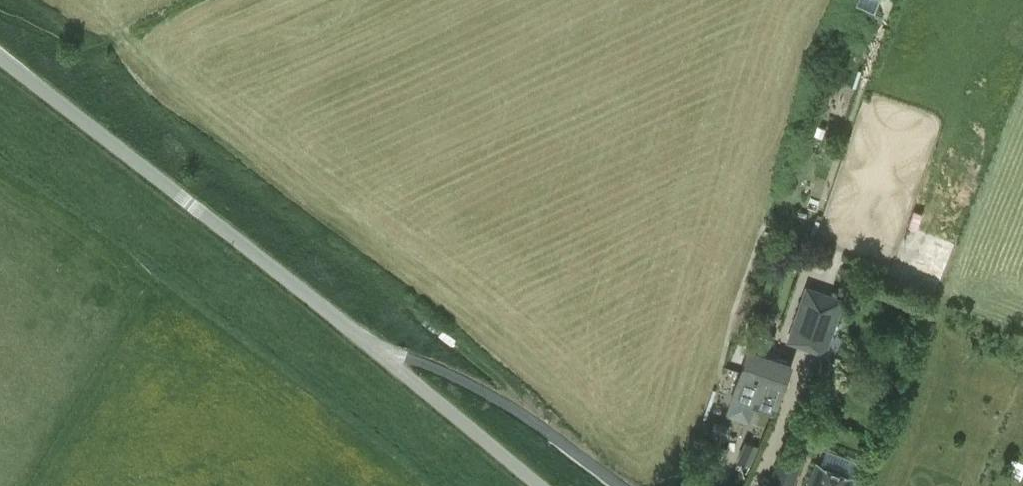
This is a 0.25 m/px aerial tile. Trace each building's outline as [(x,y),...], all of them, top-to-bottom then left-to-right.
[(858,4),(874,9),(878,0),(859,0),(858,4)] [(807,284),(787,341),(823,353),(831,333),(834,334),(846,297),(807,284)] [(751,346),(750,346),(742,370),(764,377),(761,384),(782,391),(792,360),(769,352),(775,334),(757,328),(751,346)] [(732,398),(775,412),(782,391),(761,384),(764,377),(742,370),(732,398)] [(724,439),(729,427),(715,421),(710,433),(724,439)] [(746,439),(738,459),(752,465),(760,445),(746,439)] [(824,446),(820,459),(855,471),(860,458),(824,446)] [(785,449),(771,485),(792,485),(804,456),(785,449)] [(817,461),(808,485),(851,485),(855,475),(817,461)]
